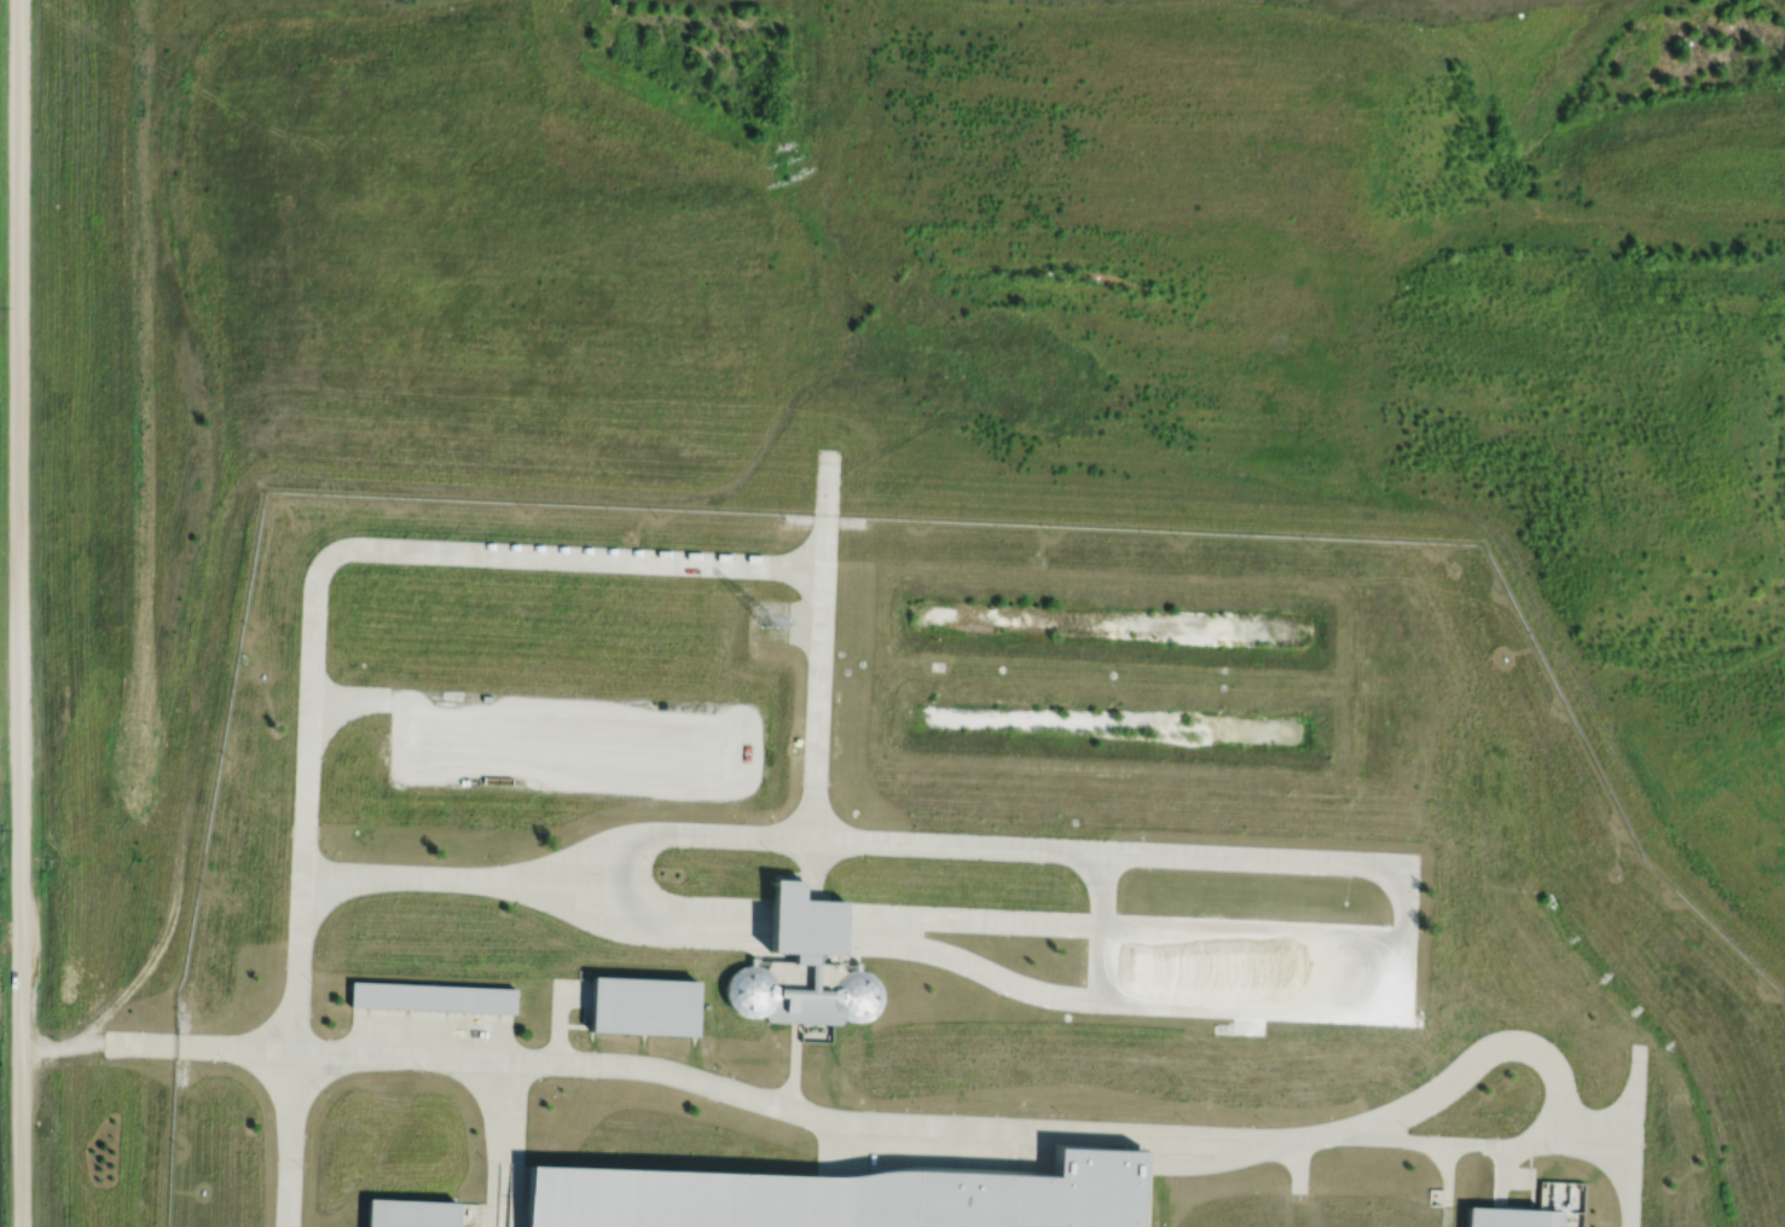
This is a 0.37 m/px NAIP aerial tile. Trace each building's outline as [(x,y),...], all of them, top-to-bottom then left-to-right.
[(776,874),(773,926),(773,940),(773,948),(794,948),(819,948),(845,949),(845,936),(846,915),(846,897),(812,897),(805,896),(805,874),(776,874)] [(794,960),(818,960),(819,948),(794,948),(794,960)] [(767,1020),(796,1021),(802,1021),(834,1023),(841,1021),(848,1020),(841,1017),(836,1011),(833,1002),(833,994),(835,984),(841,977),(851,971),(845,961),(818,960),(794,960),(772,957),(766,967),(772,973),(777,980),(778,990),(777,1000),(772,1007),(766,1013),(767,1020)] [(752,963),(743,965),(734,970),(729,977),(725,988),(726,996),(729,1003),(735,1011),(742,1014),(749,1017),(758,1015),(766,1013),(772,1007),(777,1000),(778,990),(777,980),(772,973),(766,967),(760,965),(752,963)] [(858,970),(851,971),(841,977),(835,984),(833,994),(833,1002),(836,1011),(841,1017),(848,1020),(857,1023),(864,1023),(873,1019),(879,1014),(883,1006),(886,996),(883,988),(880,979),(873,973),(867,971),(858,970)] [(596,973),(595,994),(592,1030),(697,1035),(699,979),(596,973)] [(353,978),(352,1006),(515,1014),(517,986),(353,978)] [(1146,1159),(1142,1226),(530,1226),(534,1162),(834,1177),(842,1177),(871,1171),(892,1169),(908,1169),(917,1168),(1057,1175),(1059,1156),(1060,1144),(1146,1148),(1146,1159)] [(368,1226),(459,1226),(459,1200),(370,1196),(368,1226)] [(1470,1226),(1567,1226),(1567,1208),(1540,1206),(1501,1205),(1471,1204),(1470,1226)]
